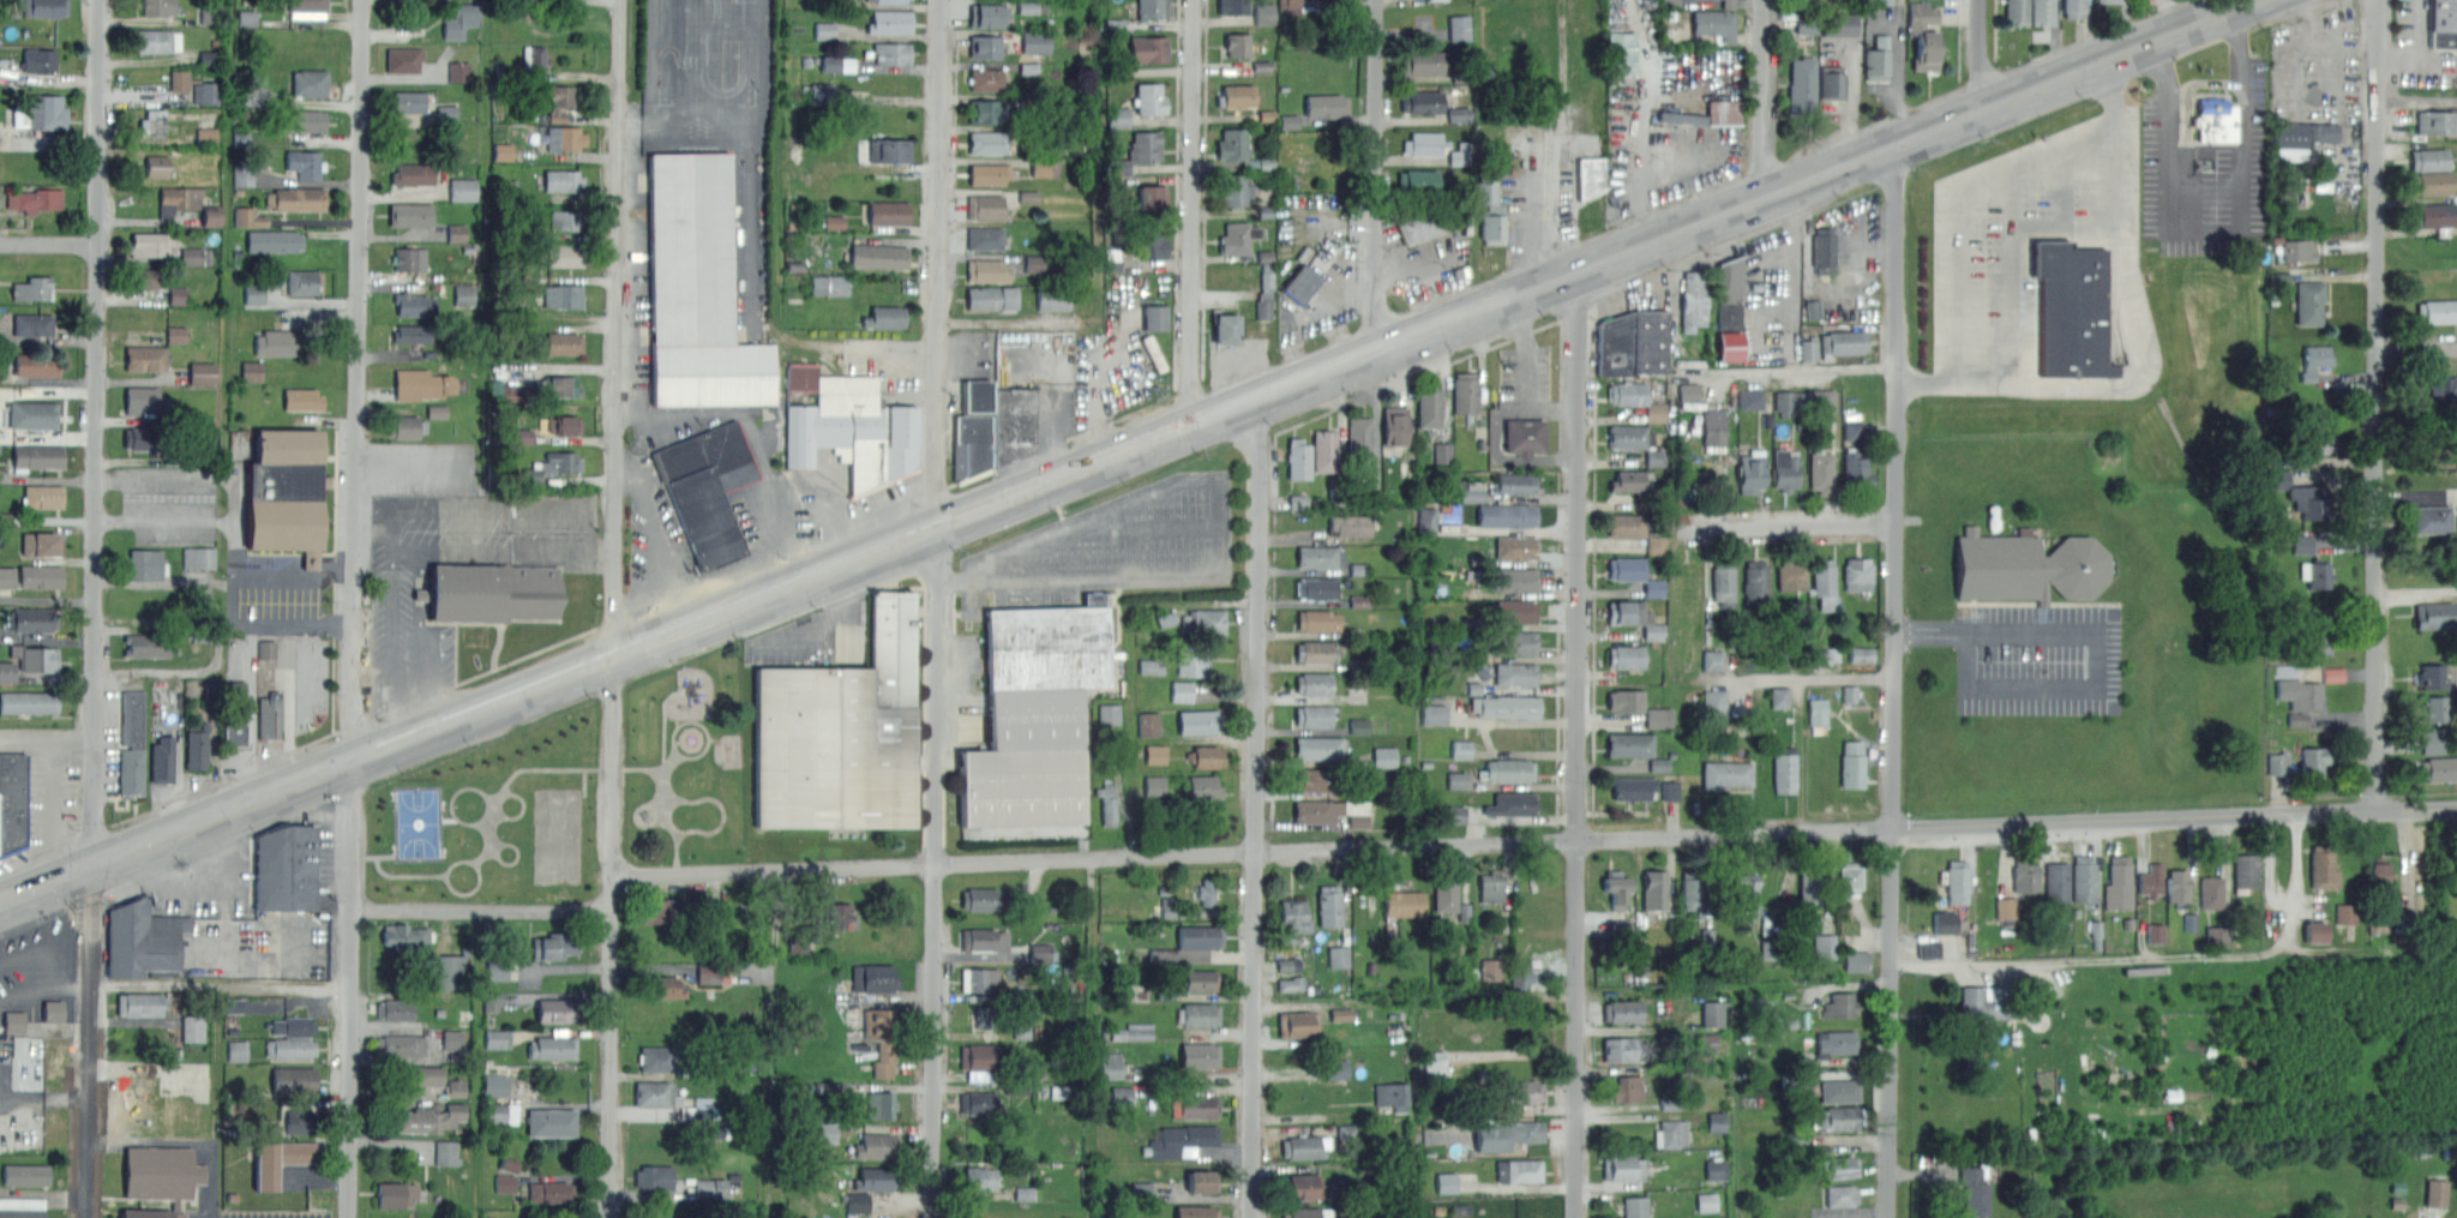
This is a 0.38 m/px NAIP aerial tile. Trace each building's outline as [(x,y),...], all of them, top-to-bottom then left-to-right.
[(18,11),(18,0),(66,0),(66,13),(60,13),(60,16),(23,16),(23,11),(18,11)] [(137,8),(137,0),(142,0),(173,0),(174,14),(142,16),(142,8),(137,8)] [(287,11),(287,0),(325,0),(325,11),(323,11),(323,18),(289,18),(289,11),(287,11)] [(1139,18),(1138,0),(1167,0),(1167,16),(1163,16),(1163,18),(1139,18)] [(1219,14),(1218,0),(1247,0),(1248,13),(1219,14)] [(1722,8),(1722,0),(1735,0),(1735,8),(1722,8)] [(2005,24),(2005,0),(2028,0),(2028,24),(2005,24)] [(2030,24),(2031,0),(2053,0),(2053,24),(2030,24)] [(2062,11),(2063,0),(2085,0),(2085,12),(2084,12),(2084,18),(2063,18),(2063,11),(2062,11)] [(2435,48),(2436,0),(2456,0),(2456,48),(2435,48)] [(1938,70),(1912,70),(1912,59),(1916,59),(1916,34),(1909,34),(1909,1),(1928,1),(1928,6),(1938,6),(1938,23),(1924,23),(1924,30),(1938,30),(1938,70)] [(1020,13),(1037,13),(1036,2),(1019,2),(1020,13)] [(1276,24),(1276,3),(1255,4),(1255,24),(1276,24)] [(462,40),(441,38),(443,17),(452,17),(453,4),(479,5),(477,25),(463,25),(462,40)] [(1008,6),(1008,17),(1001,17),(1001,28),(969,28),(969,4),(977,4),(977,5),(1008,6)] [(1734,42),(1723,42),(1723,35),(1692,35),(1692,10),(1728,10),(1728,13),(1734,13),(1734,42)] [(256,27),(256,11),(239,11),(238,26),(256,27)] [(911,34),(866,34),(866,23),(871,23),(871,11),(911,11),(911,34)] [(1450,41),(1471,41),(1471,16),(1449,16),(1450,41)] [(835,39),(835,22),(816,23),(816,39),(835,39)] [(172,53),(134,52),(136,29),(170,30),(170,31),(178,31),(178,50),(172,49),(172,53)] [(1638,74),(1608,74),(1608,31),(1639,31),(1638,48),(1638,74)] [(1023,54),(1050,54),(1051,32),(1023,32),(1023,54)] [(1221,56),(1221,47),(1225,47),(1225,34),(1248,34),(1249,56),(1221,56)] [(969,58),(968,36),(999,36),(999,58),(969,58)] [(1130,62),(1129,37),(1167,36),(1169,61),(1130,62)] [(1887,79),(1866,79),(1866,73),(1864,73),(1864,48),(1874,48),(1874,40),(1887,40),(1887,79)] [(909,64),(875,64),(875,50),(872,50),(872,42),(909,43),(909,64)] [(524,66),(523,46),(543,44),(545,66),(524,66)] [(419,72),(386,72),(386,48),(423,48),(423,60),(419,60),(419,72)] [(23,73),(23,49),(55,49),(55,73),(23,73)] [(1411,82),(1400,82),(1400,53),(1407,53),(1407,52),(1442,52),(1442,74),(1411,74),(1411,82)] [(1815,114),(1788,113),(1788,84),(1790,84),(1790,59),(1801,59),(1800,56),(1815,56),(1815,114)] [(855,72),(855,57),(822,57),(822,72),(855,72)] [(449,81),(470,82),(470,62),(449,62),(449,81)] [(1842,65),(1842,66),(1844,66),(1844,97),(1820,97),(1820,65),(1842,65)] [(325,97),(292,96),(292,72),(300,72),(300,70),(326,70),(325,97)] [(1003,90),(969,90),(969,70),(1003,70),(1003,90)] [(173,71),(190,71),(190,91),(173,91),(173,71)] [(194,103),(219,103),(219,83),(194,82),(194,103)] [(1136,115),(1136,104),(1130,104),(1130,97),(1136,97),(1135,83),(1160,82),(1161,96),(1165,96),(1166,114),(1136,115)] [(812,104),(833,103),(833,83),(811,84),(812,104)] [(566,121),(548,121),(548,112),(552,112),(552,101),(542,101),(542,84),(572,85),(572,107),(559,106),(559,110),(566,110),(566,121)] [(1217,108),(1217,92),(1223,92),(1223,85),(1252,84),(1254,91),(1256,91),(1257,104),(1254,104),(1254,107),(1217,108)] [(1407,114),(1407,110),(1401,112),(1400,95),(1407,94),(1407,91),(1441,90),(1442,113),(1407,114)] [(422,112),(392,112),(392,108),(388,108),(389,95),(395,95),(395,91),(422,92),(422,112)] [(1338,125),(1338,116),(1305,118),(1305,95),(1340,94),(1340,96),(1347,96),(1348,125),(1338,125)] [(60,96),(60,107),(66,107),(66,128),(28,128),(28,126),(14,126),(14,107),(28,107),(28,95),(60,96)] [(2235,140),(2198,140),(2198,98),(2227,98),(2227,104),(2235,104),(2235,140)] [(999,104),(1004,104),(1004,119),(999,119),(999,122),(969,122),(969,100),(999,100),(999,104)] [(1717,126),(1708,126),(1710,101),(1738,102),(1738,125),(1717,125),(1717,126)] [(457,106),(438,106),(438,120),(457,120),(457,106)] [(1471,107),(1449,108),(1449,121),(1471,121),(1471,107)] [(326,109),(325,130),(319,130),(319,132),(295,131),(295,127),(286,127),(286,110),(295,112),(295,108),(326,109)] [(1108,128),(1130,128),(1129,108),(1108,108),(1108,128)] [(164,136),(139,136),(139,119),(145,119),(145,109),(164,109),(164,136)] [(1658,110),(1658,120),(1706,125),(1707,114),(1658,110)] [(2452,133),(2416,133),(2416,110),(2449,110),(2449,120),(2453,120),(2452,133)] [(2342,121),(2342,142),(2306,142),(2307,161),(2276,161),(2275,122),(2309,122),(2309,121),(2342,121)] [(578,151),(546,150),(547,124),(579,125),(579,132),(585,132),(585,146),(579,145),(578,151)] [(1223,160),(1223,158),(1215,158),(1215,139),(1221,139),(1221,127),(1245,127),(1246,146),(1250,146),(1250,154),(1246,154),(1246,160),(1223,160)] [(217,129),(198,128),(197,142),(217,143),(217,129)] [(1129,163),(1128,142),(1134,142),(1133,131),(1160,130),(1161,160),(1155,160),(1155,162),(1129,163)] [(1005,154),(969,154),(969,131),(1005,131),(1005,154)] [(1440,156),(1410,156),(1410,155),(1402,154),(1404,140),(1410,140),(1410,132),(1441,132),(1441,140),(1450,140),(1450,146),(1441,146),(1440,156)] [(911,163),(867,162),(869,136),(912,137),(911,163)] [(1470,142),(1459,142),(1458,151),(1450,150),(1449,165),(1470,165),(1470,142)] [(494,160),(512,161),(513,144),(495,143),(494,160)] [(2411,170),(2410,149),(2447,148),(2447,169),(2411,170)] [(318,179),(298,179),(298,169),(286,169),(286,151),(319,151),(319,161),(325,161),(324,170),(318,170),(318,179)] [(167,178),(145,176),(145,156),(168,156),(167,178)] [(725,349),(773,348),(771,362),(771,402),(655,402),(655,157),(725,157),(725,349)] [(1578,157),(1579,200),(1606,188),(1606,157),(1578,157)] [(1059,160),(1032,161),(1033,177),(1059,176),(1059,160)] [(432,163),(432,185),(390,184),(390,172),(396,172),(396,162),(432,163)] [(1004,184),(969,184),(969,164),(1009,164),(1009,173),(1011,173),(1011,179),(1004,179),(1004,184)] [(233,186),(254,186),(254,165),(233,166),(233,186)] [(543,191),(543,170),(577,170),(577,175),(583,174),(583,186),(577,186),(577,191),(543,191)] [(1436,192),(1405,192),(1405,190),(1398,190),(1396,170),(1436,170),(1436,192)] [(2419,196),(2417,193),(2414,193),(2413,173),(2417,172),(2451,170),(2451,194),(2419,196)] [(1244,184),(1251,182),(1252,196),(1245,197),(1245,204),(1223,205),(1221,198),(1220,198),(1219,191),(1221,191),(1221,175),(1243,174),(1244,184)] [(450,201),(477,201),(476,179),(450,179),(450,201)] [(1502,248),(1483,248),(1483,240),(1480,240),(1480,212),(1488,212),(1488,205),(1473,205),(1473,184),(1494,184),(1494,205),(1503,205),(1503,223),(1507,223),(1507,245),(1502,245),(1502,248)] [(1137,208),(1136,186),(1165,185),(1166,206),(1137,208)] [(170,216),(160,216),(160,187),(203,187),(203,196),(198,196),(198,208),(174,208),(174,212),(170,212),(170,216)] [(324,210),(274,210),(274,206),(265,206),(265,192),(272,192),(272,190),(287,190),(287,187),(324,187),(324,210)] [(34,209),(34,214),(25,215),(25,209),(7,209),(7,192),(34,191),(34,188),(62,188),(62,209),(34,209)] [(1008,220),(967,218),(967,194),(1002,196),(1002,209),(1008,209),(1008,220)] [(908,224),(869,224),(869,202),(908,202),(908,224)] [(431,226),(389,226),(389,203),(431,204),(431,226)] [(2420,227),(2420,224),(2414,224),(2414,206),(2419,204),(2452,203),(2453,226),(2420,227)] [(221,206),(203,206),(203,227),(221,227),(221,206)] [(235,227),(268,227),(268,216),(255,216),(255,207),(235,207),(235,227)] [(1402,244),(1395,223),(1432,209),(1440,230),(1402,244)] [(576,230),(549,230),(549,210),(583,210),(583,224),(576,224),(576,230)] [(825,229),(844,229),(844,215),(825,215),(825,229)] [(1226,256),(1226,253),(1220,253),(1219,236),(1225,236),(1225,223),(1248,223),(1249,226),(1260,226),(1260,238),(1248,238),(1249,254),(1226,256)] [(448,242),(466,242),(466,225),(448,225),(448,242)] [(1139,259),(1137,228),(1160,227),(1161,236),(1166,236),(1167,258),(1139,259)] [(1003,250),(968,250),(969,228),(1003,228),(1003,250)] [(1834,233),(1836,265),(1833,266),(1833,274),(1815,274),(1815,265),(1813,265),(1812,234),(1815,234),(1815,228),(1832,228),(1832,233),(1834,233)] [(299,232),(299,234),(304,234),(304,248),(299,248),(299,251),(248,251),(248,232),(299,232)] [(133,257),(133,252),(128,252),(127,246),(133,246),(133,234),(167,233),(168,238),(175,236),(175,240),(178,240),(178,242),(175,242),(175,245),(168,245),(168,256),(133,257)] [(2115,377),(2038,376),(2040,276),(2034,276),(2034,239),(2071,240),(2071,248),(2107,248),(2104,365),(2115,365),(2115,377)] [(2282,262),(2281,259),(2277,259),(2276,253),(2281,252),(2279,240),(2311,239),(2312,248),(2315,248),(2317,259),(2282,262)] [(907,245),(906,269),(849,266),(849,242),(907,245)] [(547,268),(546,263),(541,263),(541,246),(547,246),(547,245),(583,244),(583,266),(547,268)] [(181,266),(212,265),(211,248),(181,248),(181,266)] [(427,248),(427,269),(419,270),(419,271),(397,271),(397,264),(394,264),(394,257),(396,257),(396,250),(427,248)] [(1026,272),(1044,272),(1044,257),(1027,256),(1026,272)] [(1742,331),(1717,331),(1717,288),(1716,288),(1716,265),(1742,256),(1742,331)] [(969,281),(968,259),(974,259),(974,260),(1005,260),(1005,266),(1010,266),(1010,280),(969,281)] [(1299,310),(1322,280),(1318,277),(1302,263),(1278,293),(1280,294),(1299,310)] [(133,289),(133,288),(130,288),(130,277),(134,277),(134,270),(157,269),(157,271),(164,270),(164,286),(157,287),(157,289),(133,289)] [(289,296),(289,271),(318,271),(318,295),(289,296)] [(1681,332),(1681,325),(1683,325),(1682,292),(1684,292),(1684,272),(1704,271),(1704,290),(1705,290),(1705,326),(1693,326),(1693,331),(1681,332)] [(2292,284),(2291,271),(2270,272),(2271,285),(2292,284)] [(812,295),(849,296),(849,277),(812,276),(812,295)] [(16,301),(14,283),(29,283),(28,278),(53,277),(53,287),(54,287),(55,300),(16,301)] [(2321,324),(2296,324),(2296,281),(2323,281),(2323,300),(2321,300),(2321,324)] [(245,304),(265,304),(264,284),(245,284),(245,304)] [(558,310),(558,307),(546,308),(545,287),(583,284),(584,307),(558,310)] [(455,307),(475,307),(475,286),(454,286),(455,307)] [(169,302),(186,302),(187,288),(170,287),(169,302)] [(969,310),(968,289),(1016,287),(1017,307),(969,310)] [(1038,310),(1070,310),(1070,290),(1038,290),(1038,310)] [(434,316),(398,313),(400,304),(395,304),(395,294),(429,295),(429,298),(435,298),(434,316)] [(1270,318),(1257,318),(1257,298),(1270,299),(1270,318)] [(2422,300),(2456,299),(2456,323),(2425,323),(2425,322),(2416,322),(2416,302),(2422,301),(2422,300)] [(1821,300),(1807,300),(1808,319),(1821,318),(1821,300)] [(1167,305),(1145,305),(1145,330),(1167,330),(1167,305)] [(899,329),(899,328),(863,328),(863,316),(872,316),(872,307),(900,306),(906,306),(907,329),(899,329)] [(1632,377),(1597,376),(1598,325),(1600,320),(1632,311),(1666,311),(1665,373),(1632,372),(1632,377)] [(54,316),(54,336),(16,336),(17,314),(54,316)] [(1237,343),(1214,343),(1214,316),(1237,316),(1237,343)] [(431,342),(394,343),(394,331),(397,330),(397,325),(431,325),(431,342)] [(168,343),(183,344),(184,327),(168,327),(168,343)] [(1828,355),(1828,353),(1821,353),(1820,334),(1827,332),(1827,331),(1862,329),(1862,331),(1868,331),(1869,349),(1862,350),(1863,353),(1828,355)] [(298,356),(257,354),(257,336),(264,337),(265,331),(299,332),(298,356)] [(1719,361),(1747,361),(1747,332),(1718,332),(1719,361)] [(548,354),(548,334),(576,334),(576,336),(584,336),(584,353),(548,354)] [(1141,340),(1149,335),(1166,370),(1158,374),(1157,372),(1141,340)] [(1819,339),(1801,340),(1801,362),(1819,361),(1819,339)] [(2332,364),(2315,364),(2315,382),(2300,382),(2300,371),(2303,371),(2303,346),(2329,346),(2329,355),(2332,355),(2332,364)] [(127,372),(126,349),(167,348),(167,371),(127,372)] [(60,377),(16,376),(17,354),(53,355),(53,364),(60,364),(60,377)] [(241,381),(262,382),(263,362),(242,362),(241,381)] [(215,385),(216,364),(190,363),(190,384),(215,385)] [(422,401),(397,401),(397,371),(428,371),(428,377),(456,377),(456,379),(458,379),(458,395),(444,395),(444,398),(422,398),(422,401)] [(1453,412),(1453,378),(1455,378),(1455,373),(1474,373),(1474,377),(1476,377),(1476,412),(1453,412)] [(852,485),(852,460),(840,460),(840,452),(834,452),(834,448),(815,448),(815,468),(787,469),(787,406),(817,406),(816,377),(845,376),(877,376),(877,397),(884,397),(884,404),(918,404),(918,468),(852,496),(852,485)] [(2435,377),(2456,376),(2456,402),(2429,403),(2428,383),(2435,383),(2435,377)] [(576,377),(576,386),(581,386),(581,396),(536,396),(536,380),(545,380),(545,378),(576,377)] [(964,412),(990,412),(991,380),(964,380),(964,412)] [(1646,403),(1609,403),(1609,384),(1646,383),(1646,403)] [(1701,383),(1679,384),(1680,401),(1701,401),(1701,383)] [(1440,427),(1417,427),(1416,386),(1440,385),(1441,403),(1442,403),(1442,414),(1440,414),(1440,427)] [(526,387),(503,389),(504,401),(527,399),(526,387)] [(127,415),(127,388),(158,388),(158,398),(172,398),(172,410),(139,410),(139,415),(127,415)] [(284,410),(284,390),(318,389),(318,395),(324,394),(325,409),(284,410)] [(992,463),(992,389),(1034,389),(1034,448),(992,463)] [(1765,389),(1739,390),(1740,410),(1766,409),(1765,389)] [(1836,391),(1777,390),(1777,417),(1790,418),(1790,412),(1803,412),(1803,408),(1836,409),(1836,391)] [(59,430),(11,428),(12,402),(59,403),(59,430)] [(2325,422),(2327,422),(2329,434),(2335,434),(2335,450),(2307,451),(2306,428),(2302,428),(2301,419),(2305,419),(2303,406),(2325,404),(2325,422)] [(428,418),(447,418),(448,405),(428,405),(428,418)] [(1384,444),(1383,407),(1405,406),(1406,444),(1384,444)] [(1704,444),(1702,410),(1724,410),(1725,444),(1704,444)] [(955,485),(955,480),(953,480),(953,440),(956,440),(956,414),(989,414),(989,469),(955,485)] [(417,438),(394,438),(394,436),(389,436),(389,418),(394,418),(394,415),(419,416),(419,424),(426,425),(426,433),(419,433),(417,438)] [(555,434),(555,432),(549,432),(548,418),(576,416),(576,420),(583,419),(583,433),(555,434)] [(1370,467),(1357,467),(1357,458),(1348,458),(1348,418),(1370,419),(1370,433),(1372,433),(1371,445),(1370,445),(1370,467)] [(699,570),(653,451),(734,419),(757,476),(721,491),(745,552),(699,570)] [(1516,419),(1516,420),(1530,421),(1530,419),(1544,419),(1543,452),(1528,452),(1528,457),(1516,456),(1516,452),(1504,451),(1506,419),(1516,419)] [(1845,440),(1863,441),(1864,423),(1846,422),(1845,440)] [(1609,448),(1608,426),(1646,425),(1646,431),(1653,430),(1653,445),(1646,445),(1646,448),(1609,448)] [(166,464),(166,455),(152,456),(152,449),(131,449),(131,448),(126,448),(126,432),(131,432),(131,430),(160,428),(160,433),(166,433),(167,449),(185,449),(185,463),(166,464)] [(531,429),(513,430),(513,443),(532,442),(531,429)] [(320,475),(329,475),(329,487),(320,487),(320,548),(317,548),(318,551),(317,572),(301,572),(301,550),(247,550),(247,463),(256,463),(256,430),(322,430),(320,475)] [(1314,472),(1312,431),(1336,431),(1336,458),(1335,458),(1335,470),(1314,472)] [(1287,479),(1287,444),(1288,444),(1288,438),(1303,437),(1303,443),(1311,443),(1311,478),(1287,479)] [(1453,443),(1435,443),(1435,463),(1453,463),(1453,443)] [(65,468),(29,468),(29,473),(16,473),(14,446),(65,445),(65,468)] [(1844,487),(1843,450),(1844,450),(1844,446),(1852,446),(1852,451),(1856,450),(1856,457),(1867,457),(1867,470),(1872,470),(1873,487),(1844,487)] [(1741,492),(1740,480),(1737,480),(1737,470),(1738,470),(1738,455),(1749,455),(1749,450),(1762,449),(1764,488),(1756,488),(1756,492),(1741,492)] [(1818,494),(1818,488),(1810,488),(1810,452),(1813,452),(1813,449),(1822,449),(1822,454),(1832,454),(1833,494),(1818,494)] [(1665,466),(1665,450),(1647,450),(1647,465),(1665,466)] [(1788,493),(1780,493),(1780,487),(1773,487),(1774,450),(1797,451),(1797,455),(1798,455),(1798,469),(1800,469),(1800,486),(1791,486),(1791,490),(1788,490),(1788,493)] [(540,469),(540,462),(547,462),(547,454),(576,452),(576,458),(582,458),(582,472),(541,473),(541,481),(524,482),(524,469),(540,469)] [(1636,496),(1635,491),(1609,492),(1608,480),(1616,480),(1616,473),(1652,472),(1652,487),(1642,487),(1642,496),(1636,496)] [(1490,494),(1490,488),(1488,488),(1488,482),(1497,482),(1497,475),(1530,475),(1530,476),(1534,476),(1534,492),(1530,492),(1530,494),(1490,494)] [(1461,502),(1486,502),(1485,481),(1460,481),(1461,502)] [(66,510),(26,510),(26,508),(24,508),(24,497),(26,497),(26,485),(65,485),(66,510)] [(2305,510),(2296,510),(2295,499),(2289,499),(2289,486),(2327,485),(2327,497),(2331,497),(2331,505),(2337,505),(2337,518),(2305,518),(2305,510)] [(2413,533),(2411,506),(2450,504),(2451,530),(2413,533)] [(1537,526),(1478,527),(1478,505),(1531,505),(1531,506),(1537,506),(1537,526)] [(1418,508),(1419,534),(1437,534),(1436,507),(1418,508)] [(1330,535),(1329,516),(1369,515),(1370,535),(1330,535)] [(1645,536),(1608,536),(1609,515),(1645,515),(1645,520),(1652,520),(1652,535),(1645,535),(1645,536)] [(1978,524),(1978,535),(2037,535),(2037,556),(2044,556),(2063,536),(2089,536),(2107,554),(2107,580),(2089,598),(2063,599),(2047,582),(2048,606),(2038,606),(2038,598),(1956,598),(1956,535),(1965,535),(1965,524),(1978,524)] [(2314,551),(2313,531),(2291,532),(2292,552),(2314,551)] [(32,557),(32,556),(24,556),(24,533),(59,532),(59,534),(66,534),(66,554),(56,554),(56,557),(32,557)] [(1495,560),(1495,536),(1536,536),(1536,542),(1537,542),(1537,559),(1495,560)] [(1670,554),(1671,537),(1648,536),(1648,554),(1670,554)] [(1336,568),(1297,568),(1298,546),(1336,546),(1336,568)] [(216,568),(216,548),(184,547),(184,568),(216,568)] [(162,563),(167,563),(167,575),(161,575),(161,580),(128,580),(130,550),(162,551),(162,563)] [(1843,589),(1843,563),(1845,563),(1845,557),(1869,556),(1869,563),(1870,563),(1870,589),(1843,589)] [(1644,581),(1614,581),(1614,578),(1608,580),(1608,559),(1615,559),(1615,558),(1644,558),(1644,581)] [(1819,610),(1819,594),(1813,594),(1813,565),(1815,565),(1814,560),(1831,559),(1831,564),(1834,564),(1834,595),(1832,595),(1833,610),(1819,610)] [(1778,590),(1777,566),(1780,566),(1780,560),(1797,560),(1798,566),(1806,565),(1806,589),(1778,590)] [(1734,605),(1734,606),(1719,606),(1719,599),(1712,599),(1712,566),(1714,566),(1714,563),(1731,562),(1731,568),(1734,568),(1734,601),(1734,605)] [(1746,604),(1746,592),(1743,593),(1743,583),(1744,583),(1744,568),(1747,568),(1746,562),(1765,562),(1765,565),(1767,565),(1768,598),(1764,598),(1764,604),(1746,604)] [(2330,587),(2307,588),(2307,577),(2300,577),(2299,562),(2329,562),(2329,571),(2333,571),(2333,580),(2330,580),(2330,587)] [(497,623),(497,622),(498,622),(498,618),(455,619),(429,619),(429,601),(415,601),(414,588),(431,588),(431,564),(510,563),(510,566),(559,566),(559,571),(560,618),(507,619),(507,623),(497,623)] [(13,588),(0,588),(0,568),(13,568),(13,581),(18,581),(18,565),(62,565),(62,588),(18,588),(18,586),(13,586),(13,588)] [(1494,592),(1494,566),(1537,568),(1537,592),(1494,592)] [(1334,598),(1297,598),(1297,578),(1335,578),(1334,598)] [(1645,597),(1666,596),(1666,580),(1645,581),(1645,597)] [(1083,608),(1083,593),(1105,594),(1105,686),(1080,686),(1079,827),(959,826),(960,751),(987,751),(987,632),(987,628),(914,626),(913,827),(755,826),(755,667),(870,668),(871,592),(913,593),(913,619),(960,619),(985,619),(985,608),(986,608),(1083,608)] [(1369,605),(1369,595),(1351,595),(1351,605),(1369,605)] [(1530,622),(1495,622),(1496,599),(1531,599),(1531,601),(1536,601),(1536,620),(1531,620),(1530,622)] [(1644,612),(1652,611),(1652,624),(1664,624),(1664,641),(1644,641),(1644,623),(1608,623),(1609,601),(1644,601),(1644,612)] [(2416,629),(2415,604),(2452,601),(2453,626),(2416,629)] [(52,608),(52,616),(59,616),(58,629),(52,629),(52,631),(14,630),(14,629),(7,629),(7,611),(16,611),(16,608),(52,608)] [(1226,634),(1183,632),(1183,614),(1190,614),(1190,610),(1226,610),(1226,634)] [(1302,631),(1302,629),(1297,629),(1297,612),(1303,612),(1303,610),(1333,610),(1333,612),(1341,612),(1341,631),(1302,631)] [(1177,623),(1174,611),(1156,616),(1159,628),(1177,623)] [(2308,654),(2307,630),(2330,629),(2330,632),(2336,632),(2336,646),(2330,646),(2330,654),(2308,654)] [(1537,654),(1490,654),(1490,643),(1496,643),(1496,632),(1537,631),(1537,654)] [(170,656),(125,656),(125,648),(130,648),(130,641),(126,641),(126,635),(170,635),(170,656)] [(259,659),(275,659),(275,641),(259,641),(259,659)] [(1332,664),(1303,664),(1303,660),(1297,660),(1297,643),(1303,643),(1303,641),(1333,642),(1333,646),(1338,647),(1338,656),(1332,656),(1332,664)] [(1209,677),(1177,674),(1178,649),(1184,650),(1185,644),(1211,646),(1209,677)] [(60,672),(22,672),(22,658),(11,658),(11,646),(24,646),(24,647),(60,647),(60,672)] [(1615,667),(1615,665),(1609,666),(1609,647),(1645,646),(1645,667),(1615,667)] [(1839,647),(1814,648),(1815,662),(1840,661),(1839,647)] [(1703,671),(1726,671),(1725,650),(1703,650),(1703,671)] [(1164,674),(1164,660),(1140,659),(1140,674),(1164,674)] [(14,662),(0,662),(0,682),(14,682),(14,662)] [(2422,688),(2422,680),(2419,680),(2419,671),(2421,671),(2421,664),(2443,662),(2443,674),(2445,674),(2445,688),(2422,688)] [(1496,685),(1496,665),(1536,665),(1537,685),(1496,685)] [(2324,667),(2324,680),(2345,680),(2345,666),(2324,667)] [(1332,696),(1302,696),(1302,694),(1296,692),(1296,676),(1303,676),(1303,673),(1332,673),(1332,696)] [(2307,712),(2307,726),(2290,726),(2290,712),(2291,712),(2291,697),(2277,697),(2277,678),(2300,678),(2300,680),(2323,680),(2323,698),(2319,698),(2319,708),(2312,708),(2312,712),(2307,712)] [(1193,702),(1194,682),(1172,681),(1172,702),(1193,702)] [(250,749),(224,749),(226,714),(223,714),(223,682),(247,682),(246,742),(251,742),(250,749)] [(1791,708),(1790,688),(1771,688),(1772,708),(1791,708)] [(1645,709),(1645,712),(1614,712),(1614,709),(1609,710),(1609,690),(1645,689),(1645,709)] [(1728,690),(1705,690),(1704,717),(1728,717),(1728,690)] [(132,798),(124,798),(124,796),(120,796),(120,749),(131,749),(131,744),(122,744),(122,691),(144,691),(144,794),(132,794),(132,798)] [(0,714),(0,694),(58,692),(58,713),(0,714)] [(282,740),(260,740),(260,698),(270,697),(270,692),(282,692),(282,740)] [(2426,721),(2426,695),(2445,695),(2445,707),(2449,707),(2449,714),(2446,714),(2446,720),(2426,721)] [(1538,696),(1538,719),(1479,719),(1479,712),(1471,712),(1471,696),(1538,696)] [(1809,699),(1809,725),(1829,725),(1830,699),(1809,699)] [(1099,724),(1120,724),(1121,704),(1100,704),(1099,724)] [(1448,704),(1421,705),(1422,726),(1448,725),(1448,704)] [(1332,726),(1303,726),(1303,725),(1296,725),(1296,706),(1332,706),(1332,726)] [(1181,736),(1179,710),(1217,709),(1217,713),(1223,713),(1223,731),(1219,731),(1219,734),(1181,736)] [(1139,737),(1160,736),(1159,712),(1138,713),(1139,737)] [(1368,735),(1368,719),(1352,719),(1351,734),(1368,735)] [(209,724),(209,732),(208,732),(208,770),(186,770),(186,725),(202,726),(202,724),(205,721),(209,724)] [(2421,754),(2421,728),(2443,727),(2443,754),(2421,754)] [(1653,756),(1608,755),(1608,732),(1653,733),(1653,756)] [(174,782),(152,782),(152,745),(158,745),(158,736),(175,736),(174,782)] [(1342,760),(1296,758),(1296,737),(1342,737),(1342,760)] [(1842,787),(1842,754),(1843,754),(1843,739),(1862,738),(1862,754),(1863,754),(1864,786),(1842,787)] [(1167,746),(1147,745),(1146,763),(1166,764),(1167,746)] [(1195,768),(1195,761),(1190,761),(1190,757),(1187,757),(1187,751),(1195,750),(1195,746),(1218,746),(1218,749),(1225,749),(1225,767),(1195,768)] [(2321,778),(2311,778),(2311,772),(2301,772),(2301,748),(2329,746),(2329,763),(2321,763),(2321,778)] [(1396,747),(1374,747),(1374,767),(1396,767),(1396,747)] [(1773,793),(1773,754),(1782,754),(1782,748),(1797,748),(1797,793),(1773,793)] [(2291,752),(2269,751),(2268,774),(2290,774),(2291,752)] [(25,844),(0,854),(0,753),(26,754),(25,844)] [(2426,757),(2456,757),(2456,779),(2427,779),(2427,778),(2420,778),(2420,760),(2426,760),(2426,757)] [(1530,781),(1494,780),(1494,779),(1485,779),(1486,761),(1495,761),(1495,758),(1536,760),(1534,780),(1530,780),(1530,781)] [(1650,771),(1669,771),(1670,758),(1651,758),(1650,771)] [(1722,788),(1704,788),(1704,761),(1752,761),(1753,786),(1722,786),(1722,788)] [(1302,791),(1302,788),(1296,788),(1296,769),(1332,769),(1332,775),(1338,775),(1339,790),(1302,791)] [(1448,788),(1470,789),(1470,772),(1448,772),(1448,788)] [(1190,799),(1190,792),(1184,792),(1184,786),(1190,786),(1190,776),(1217,775),(1217,787),(1223,787),(1223,798),(1218,798),(1218,799),(1190,799)] [(1145,777),(1145,797),(1165,797),(1165,776),(1145,777)] [(1614,800),(1614,778),(1657,778),(1657,791),(1656,791),(1656,798),(1651,798),(1651,800),(1614,800)] [(1681,801),(1680,781),(1662,781),(1663,801),(1681,801)] [(1103,826),(1103,794),(1095,794),(1095,787),(1104,787),(1104,784),(1113,784),(1113,787),(1116,787),(1116,826),(1103,826)] [(1536,815),(1484,815),(1484,804),(1495,804),(1495,792),(1537,792),(1536,815)] [(1369,802),(1369,827),(1348,827),(1350,814),(1336,814),(1336,823),(1296,822),(1296,800),(1369,802)] [(1467,806),(1448,806),(1448,823),(1467,823),(1467,806)] [(318,826),(283,826),(257,836),(256,911),(317,912),(318,826)] [(2311,887),(2311,844),(2331,844),(2331,850),(2332,850),(2332,869),(2338,869),(2338,886),(2311,887)] [(2259,887),(2235,887),(2235,853),(2258,853),(2259,887)] [(2131,854),(2132,860),(2133,860),(2132,907),(2105,906),(2105,882),(2111,882),(2111,857),(2114,857),(2113,854),(2131,854)] [(2074,902),(2074,892),(2072,892),(2072,860),(2074,860),(2074,856),(2092,856),(2092,862),(2095,862),(2095,892),(2092,892),(2092,902),(2074,902)] [(2013,892),(2013,865),(2014,858),(2038,857),(2038,892),(2013,892)] [(2387,882),(2368,883),(2368,864),(2373,864),(2373,857),(2383,857),(2383,863),(2387,863),(2387,882)] [(1966,902),(1948,902),(1948,895),(1946,895),(1946,865),(1948,865),(1948,860),(1966,860),(1966,866),(1969,866),(1969,893),(1966,893),(1966,902)] [(1839,888),(1839,866),(1843,866),(1843,862),(1857,862),(1857,866),(1861,866),(1860,888),(1857,888),(1857,895),(1842,895),(1842,888),(1839,888)] [(2156,893),(2156,901),(2150,901),(2150,893),(2141,893),(2141,872),(2150,872),(2150,863),(2162,862),(2163,893),(2156,893)] [(1826,901),(1801,901),(1801,868),(1804,868),(1803,863),(1819,863),(1819,868),(1822,868),(1822,890),(1826,890),(1826,901)] [(2069,863),(2068,902),(2047,902),(2047,863),(2069,863)] [(1646,870),(1665,870),(1665,876),(1666,876),(1666,886),(1671,886),(1671,900),(1666,900),(1666,907),(1644,906),(1644,887),(1640,887),(1640,870),(1646,870)] [(1626,911),(1612,910),(1612,890),(1604,890),(1604,877),(1606,877),(1606,871),(1621,871),(1621,876),(1630,876),(1630,892),(1626,892),(1626,911)] [(1704,917),(1696,917),(1696,908),(1683,908),(1682,878),(1687,878),(1687,871),(1704,871),(1704,917)] [(2186,877),(2187,877),(2187,901),(2185,901),(2185,907),(2175,907),(2175,902),(2167,902),(2167,877),(2168,877),(2168,871),(2186,871),(2186,877)] [(1501,902),(1482,902),(1482,874),(1501,874),(1501,902)] [(1458,911),(1436,911),(1436,875),(1458,876),(1458,911)] [(1758,919),(1738,919),(1738,887),(1735,887),(1735,875),(1758,875),(1758,919)] [(2222,907),(2199,907),(2199,876),(2222,876),(2222,907)] [(1202,905),(1202,898),(1197,898),(1197,886),(1202,886),(1202,878),(1215,878),(1215,886),(1220,886),(1220,898),(1214,898),(1214,905),(1202,905)] [(1320,926),(1318,892),(1320,892),(1320,886),(1338,886),(1339,890),(1340,890),(1341,925),(1320,926)] [(968,910),(968,907),(963,907),(962,889),(968,889),(968,888),(998,887),(998,898),(1004,898),(1004,910),(968,910)] [(1384,917),(1384,892),(1423,890),(1424,916),(1384,917)] [(107,978),(144,978),(144,970),(178,970),(178,930),(191,930),(192,918),(192,916),(148,916),(148,894),(108,910),(107,978)] [(2016,895),(1995,895),(1996,918),(2016,917),(2016,895)] [(642,923),(642,911),(648,911),(647,900),(657,900),(657,899),(683,898),(684,922),(642,923)] [(1179,917),(1179,898),(1162,898),(1162,917),(1179,917)] [(1281,942),(1280,900),(1306,899),(1306,919),(1311,918),(1311,930),(1294,931),(1294,942),(1281,942)] [(2357,902),(2335,902),(2335,924),(2358,923),(2357,902)] [(825,930),(824,911),(830,911),(830,904),(852,904),(852,912),(857,912),(857,929),(825,930)] [(1932,911),(1933,933),(1959,932),(1958,910),(1932,911)] [(2331,921),(2305,921),(2306,942),(2331,942),(2331,921)] [(2165,942),(2165,922),(2148,922),(2148,942),(2165,942)] [(408,924),(408,928),(434,928),(434,941),(429,941),(429,952),(406,952),(406,948),(395,948),(395,944),(384,944),(384,924),(408,924)] [(1214,924),(1214,926),(1221,925),(1221,944),(1214,944),(1214,946),(1208,946),(1208,961),(1155,961),(1155,948),(1179,948),(1179,946),(1177,946),(1177,924),(1214,924)] [(963,950),(963,930),(996,929),(996,931),(1001,931),(1002,949),(963,950)] [(564,959),(534,959),(534,937),(549,937),(549,934),(577,934),(577,954),(564,954),(564,959)] [(1833,959),(1834,935),(1814,935),(1813,958),(1833,959)] [(1921,957),(1941,956),(1940,941),(1921,942),(1921,957)] [(1030,960),(1051,961),(1051,944),(1031,944),(1030,960)] [(1329,968),(1349,967),(1349,946),(1329,947),(1329,968)] [(465,990),(466,955),(431,954),(430,989),(465,990)] [(1302,971),(1301,958),(1277,959),(1277,971),(1302,971)] [(1501,980),(1501,959),(1480,959),(1481,980),(1501,980)] [(1513,989),(1512,964),(1514,964),(1514,959),(1524,959),(1524,964),(1530,964),(1530,971),(1534,971),(1534,983),(1530,983),(1531,988),(1513,989)] [(487,980),(508,980),(508,960),(487,960),(487,980)] [(698,984),(730,983),(729,962),(697,962),(698,984)] [(864,964),(893,964),(893,974),(900,974),(900,988),(894,988),(894,990),(864,990),(864,986),(854,986),(854,964),(864,964)] [(989,968),(998,968),(998,991),(968,991),(968,983),(963,983),(963,976),(968,976),(968,968),(989,968)] [(1218,990),(1185,990),(1185,970),(1218,970),(1218,990)] [(650,997),(650,977),(678,976),(679,983),(686,982),(686,996),(650,997)] [(1278,991),(1304,990),(1304,978),(1278,978),(1278,991)] [(2008,1019),(1958,1018),(1958,1001),(1960,1001),(1960,986),(1990,986),(1990,998),(2008,998),(2008,1019)] [(1822,1016),(1822,1009),(1825,1009),(1825,1002),(1830,1002),(1830,991),(1851,991),(1851,1000),(1856,1000),(1857,1010),(1852,1010),(1852,1016),(1822,1016)] [(168,994),(118,992),(118,1015),(168,1016),(168,994)] [(484,1011),(500,1012),(501,992),(484,992),(484,1011)] [(73,1022),(74,998),(44,997),(43,1021),(73,1022)] [(242,998),(223,998),(224,1013),(244,1012),(242,998)] [(413,1021),(384,1021),(384,1018),(378,1018),(378,1002),(383,1002),(383,1000),(413,1000),(413,1021)] [(577,1021),(537,1020),(539,1000),(577,1001),(577,1021)] [(1610,1021),(1610,1020),(1604,1020),(1604,1003),(1609,1003),(1609,1001),(1642,1000),(1642,1021),(1610,1021)] [(1725,1027),(1724,1001),(1703,1001),(1703,1027),(1725,1027)] [(1184,1026),(1183,1003),(1214,1002),(1214,1004),(1220,1004),(1220,1024),(1214,1024),(1214,1026),(1184,1026)] [(978,1028),(977,1019),(971,1020),(971,1009),(977,1009),(977,1007),(997,1007),(997,1010),(1002,1010),(1002,1026),(997,1026),(997,1028),(978,1028)] [(871,1008),(894,1009),(894,1016),(900,1016),(900,1031),(894,1031),(894,1044),(899,1045),(899,1051),(894,1051),(893,1078),(873,1076),(873,1060),(877,1060),(878,1038),(865,1038),(865,1008),(871,1008)] [(1280,1038),(1279,1012),(1311,1010),(1312,1013),(1318,1013),(1320,1030),(1314,1030),(1314,1037),(1280,1038)] [(24,1033),(24,1020),(24,1012),(5,1012),(5,1033),(12,1033),(24,1033)] [(271,1018),(272,1036),(314,1034),(314,1018),(271,1018)] [(178,1021),(178,1042),(204,1043),(204,1021),(178,1021)] [(1153,1023),(1126,1023),(1126,1028),(1114,1029),(1115,1040),(1154,1040),(1153,1023)] [(1030,1024),(1014,1024),(1013,1040),(1030,1040),(1030,1024)] [(485,1048),(510,1049),(511,1031),(486,1030),(485,1048)] [(1827,1052),(1827,1060),(1816,1060),(1816,1031),(1855,1030),(1855,1052),(1827,1052)] [(458,1050),(459,1031),(443,1031),(443,1050),(458,1050)] [(377,1052),(377,1037),(384,1037),(384,1034),(423,1036),(422,1056),(383,1056),(383,1054),(377,1052)] [(577,1058),(529,1057),(529,1043),(536,1043),(535,1037),(577,1036),(577,1058)] [(1604,1062),(1603,1039),(1640,1037),(1640,1042),(1650,1040),(1651,1060),(1604,1062)] [(266,1038),(265,1057),(316,1058),(316,1039),(266,1038)] [(247,1040),(228,1040),(228,1061),(246,1061),(247,1040)] [(1213,1068),(1182,1068),(1182,1043),(1214,1043),(1214,1045),(1220,1045),(1220,1066),(1213,1066),(1213,1068)] [(968,1070),(968,1068),(961,1069),(961,1046),(967,1045),(967,1044),(993,1044),(998,1045),(998,1069),(968,1070)] [(674,1072),(641,1070),(642,1063),(639,1063),(639,1054),(641,1054),(642,1046),(675,1048),(674,1072)] [(1121,1079),(1121,1052),(1101,1051),(1100,1079),(1121,1079)] [(1447,1068),(1447,1051),(1423,1051),(1423,1068),(1447,1068)] [(22,1076),(58,1075),(58,1054),(14,1055),(14,1067),(20,1067),(22,1076)] [(1328,1080),(1350,1080),(1349,1058),(1328,1058),(1328,1080)] [(444,1088),(444,1066),(407,1067),(408,1088),(444,1088)] [(316,1068),(272,1067),(272,1093),(316,1093),(316,1068)] [(1641,1099),(1614,1100),(1614,1084),(1620,1084),(1618,1075),(1640,1074),(1641,1099)] [(483,1095),(508,1096),(508,1076),(484,1075),(483,1095)] [(449,1097),(465,1097),(465,1079),(448,1080),(449,1097)] [(1821,1102),(1820,1080),(1858,1079),(1860,1100),(1821,1102)] [(1503,1104),(1503,1082),(1512,1082),(1512,1081),(1536,1080),(1536,1082),(1544,1082),(1545,1099),(1537,1099),(1537,1104),(1503,1104)] [(636,1106),(636,1081),(674,1081),(674,1096),(680,1094),(680,1106),(636,1106)] [(1394,1112),(1394,1104),(1377,1105),(1377,1084),(1407,1084),(1407,1111),(1394,1112)] [(1051,1098),(1070,1098),(1070,1086),(1051,1086),(1051,1098)] [(1132,1087),(1112,1086),(1112,1106),(1132,1106),(1132,1087)] [(893,1118),(869,1117),(869,1091),(893,1092),(893,1099),(899,1099),(897,1110),(893,1110),(893,1118)] [(996,1114),(967,1114),(967,1111),(961,1112),(961,1092),(996,1092),(996,1114)] [(1181,1117),(1181,1115),(1172,1115),(1171,1097),(1220,1096),(1221,1116),(1181,1117)] [(465,1120),(455,1120),(455,1127),(441,1127),(441,1133),(397,1132),(397,1122),(392,1121),(392,1110),(414,1110),(414,1108),(437,1109),(437,1111),(447,1112),(447,1103),(465,1103),(465,1120)] [(518,1104),(490,1103),(490,1123),(518,1124),(518,1104)] [(1826,1129),(1826,1127),(1810,1127),(1810,1110),(1826,1110),(1826,1106),(1857,1105),(1857,1108),(1862,1108),(1862,1121),(1857,1121),(1857,1129),(1826,1129)] [(288,1109),(287,1133),(313,1134),(314,1110),(288,1109)] [(576,1135),(528,1135),(528,1109),(576,1109),(576,1135)] [(1727,1132),(1728,1113),(1709,1112),(1708,1131),(1727,1132)] [(1534,1121),(1534,1123),(1542,1123),(1542,1142),(1508,1144),(1508,1152),(1497,1153),(1497,1151),(1476,1151),(1476,1124),(1513,1124),(1513,1122),(1534,1121)] [(1687,1121),(1687,1146),(1682,1146),(1682,1148),(1664,1148),(1664,1147),(1657,1147),(1657,1132),(1663,1132),(1663,1121),(1687,1121)] [(818,1142),(837,1141),(836,1123),(817,1123),(818,1142)] [(1185,1126),(1218,1126),(1218,1146),(1196,1146),(1196,1156),(1181,1156),(1181,1158),(1151,1158),(1151,1153),(1143,1153),(1143,1146),(1151,1146),(1151,1140),(1161,1140),(1161,1129),(1171,1129),(1171,1127),(1185,1127),(1185,1126)] [(1424,1126),(1424,1141),(1475,1143),(1475,1127),(1424,1126)] [(893,1157),(855,1158),(855,1144),(863,1144),(863,1133),(893,1133),(893,1135),(899,1135),(899,1156),(893,1156),(893,1157)] [(1290,1158),(1290,1156),(1282,1156),(1281,1140),(1288,1139),(1288,1136),(1320,1135),(1320,1147),(1326,1146),(1326,1157),(1290,1158)] [(459,1141),(436,1140),(436,1165),(459,1165),(459,1141)] [(277,1190),(276,1164),(316,1163),(316,1141),(254,1142),(254,1190),(277,1190)] [(122,1217),(184,1217),(184,1213),(179,1213),(179,1200),(192,1200),(192,1184),(198,1184),(205,1184),(206,1164),(192,1164),(193,1146),(125,1146),(125,1199),(173,1199),(173,1211),(122,1210),(122,1217)] [(1645,1178),(1603,1180),(1603,1157),(1635,1156),(1635,1158),(1645,1158),(1645,1178)] [(1827,1177),(1827,1172),(1824,1172),(1822,1158),(1857,1157),(1858,1176),(1827,1177)] [(1497,1182),(1497,1160),(1542,1159),(1542,1181),(1497,1182)] [(4,1184),(48,1186),(48,1165),(4,1164),(4,1184)] [(673,1189),(642,1189),(642,1183),(636,1183),(636,1172),(642,1172),(642,1164),(673,1165),(673,1189)] [(1963,1216),(1962,1183),(1959,1183),(1959,1166),(1980,1165),(1980,1182),(1986,1182),(1987,1214),(1963,1216)] [(854,1190),(854,1178),(860,1177),(860,1168),(891,1166),(891,1171),(899,1171),(899,1187),(893,1187),(893,1189),(854,1190)] [(966,1189),(966,1166),(987,1166),(987,1168),(997,1169),(997,1188),(987,1188),(987,1189),(966,1189)] [(1213,1193),(1188,1192),(1188,1169),(1213,1170),(1213,1172),(1218,1172),(1218,1190),(1213,1190),(1213,1193)] [(1437,1194),(1460,1193),(1459,1172),(1437,1173),(1437,1194)] [(1281,1198),(1281,1176),(1286,1176),(1286,1174),(1317,1174),(1317,1181),(1320,1181),(1321,1189),(1326,1189),(1326,1198),(1281,1198)] [(496,1192),(515,1192),(515,1175),(496,1175),(496,1192)] [(2427,1204),(2449,1205),(2450,1177),(2428,1177),(2427,1204)] [(695,1198),(726,1198),(727,1179),(696,1179),(695,1198)] [(404,1207),(377,1207),(377,1196),(376,1196),(376,1182),(406,1182),(419,1183),(419,1198),(413,1198),(413,1206),(404,1206),(404,1207)] [(569,1201),(529,1201),(529,1182),(569,1182),(575,1183),(575,1199),(569,1199),(569,1201)] [(1826,1206),(1826,1186),(1852,1184),(1852,1187),(1858,1187),(1858,1202),(1852,1204),(1852,1206),(1826,1206)] [(847,1192),(847,1213),(869,1212),(869,1192),(847,1192)] [(1697,1211),(1719,1212),(1719,1193),(1697,1193),(1697,1211)] [(1647,1196),(1648,1217),(1625,1217),(1624,1196),(1647,1196)] [(44,1198),(0,1199),(0,1217),(44,1217),(44,1198)] [(1219,1206),(1219,1217),(1176,1217),(1176,1205),(1213,1205),(1213,1206),(1219,1206)] [(1320,1207),(1320,1217),(1282,1217),(1282,1210),(1288,1210),(1288,1208),(1320,1207)]
